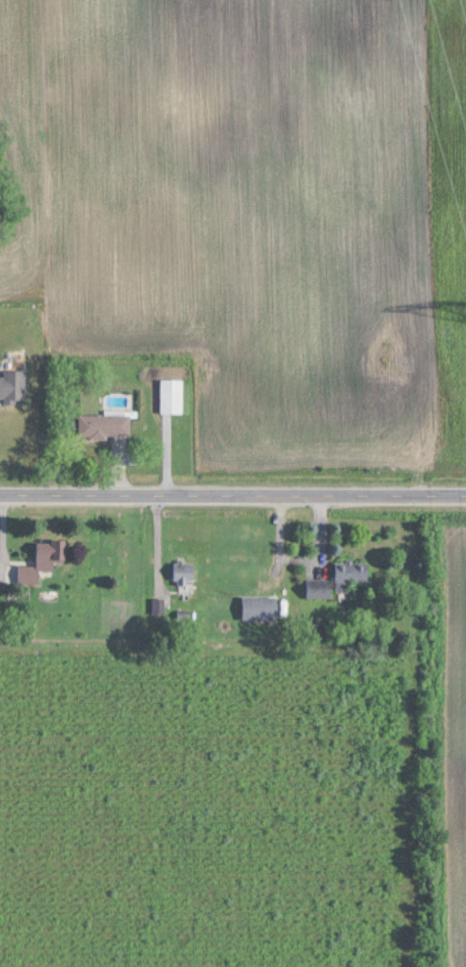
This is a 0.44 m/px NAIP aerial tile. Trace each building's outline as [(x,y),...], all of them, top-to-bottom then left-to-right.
[(0,376),(0,397),(5,397),(5,401),(25,401),(26,370),(4,370),(4,376),(0,376)] [(183,379),(161,379),(161,414),(183,414),(183,379)] [(131,436),(131,415),(79,415),(79,436),(131,436)] [(19,565),(19,583),(40,583),(40,571),(54,571),(54,561),(66,561),(66,538),(38,538),(38,565),(19,565)] [(175,561),(175,583),(194,583),(194,561),(175,561)] [(350,590),(350,580),(368,580),(368,562),(336,562),(336,590),(350,590)] [(331,586),(307,586),(307,597),(331,597),(331,586)] [(243,619),(277,619),(277,596),(243,596),(243,619)]
